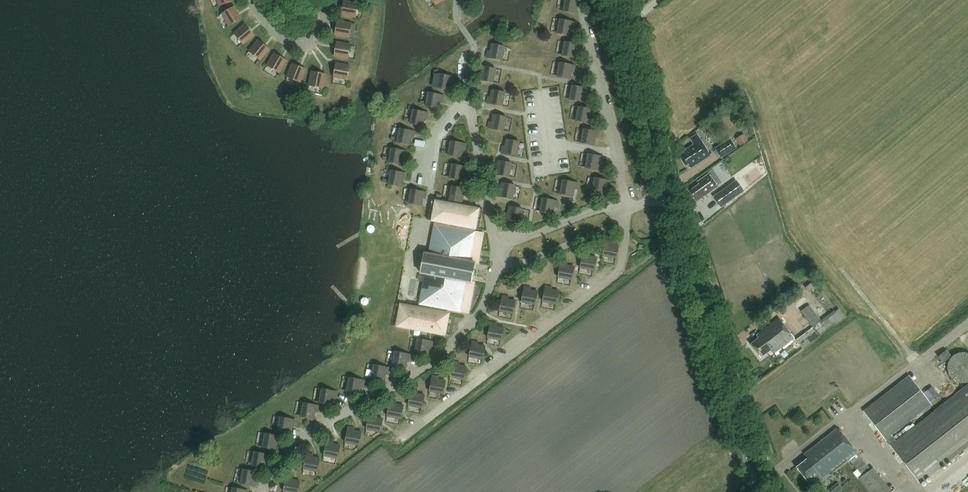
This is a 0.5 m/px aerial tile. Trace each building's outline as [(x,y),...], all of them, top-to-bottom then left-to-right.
[(580,7),(582,1),(579,0),(565,0),(563,11),(576,14),(578,7),(580,7)] [(341,15),(355,18),(358,4),(344,1),(341,15)] [(222,14),(229,26),(241,19),(234,7),(222,14)] [(574,29),(576,23),(559,20),(557,33),(570,36),(572,29),(574,29)] [(349,38),(351,24),(337,21),(335,36),(349,38)] [(245,25),(234,34),(243,45),(254,35),(245,25)] [(249,51),(260,61),(269,50),(258,40),(249,51)] [(348,59),(351,45),(337,42),(334,57),(348,59)] [(579,52),(580,45),(564,42),(562,56),(575,58),(577,51),(579,52)] [(487,51),(486,58),(502,61),(505,47),(491,45),(490,52),(487,51)] [(267,66),(279,73),(287,61),(274,54),(267,66)] [(333,78),(347,80),(350,66),(336,63),(333,78)] [(557,77),(570,79),(572,72),(574,73),(575,66),(559,63),(557,77)] [(287,78),(300,83),(306,69),(292,64),(287,78)] [(479,73),(477,80),(493,83),(496,69),(482,67),(481,74),(479,73)] [(309,86),(323,89),(326,75),(311,72),(309,86)] [(454,84),(455,77),(439,74),(437,88),(450,91),(451,84),(454,84)] [(584,95),(587,96),(588,89),(572,86),(569,100),(583,102),(584,95)] [(490,97),(488,97),(487,103),(503,106),(505,93),(492,90),(490,97)] [(443,103),(444,96),(428,93),(426,107),(439,109),(440,102),(443,103)] [(590,116),(593,117),(594,110),(578,107),(576,121),(589,123),(590,116)] [(423,126),(425,119),(427,120),(428,113),(412,110),(410,124),(423,126)] [(504,131),(506,118),(493,115),(492,122),(489,122),(488,128),(504,131)] [(414,138),(415,132),(399,129),(397,142),(410,145),(411,138),(414,138)] [(583,130),(581,143),(594,146),(596,139),(598,139),(599,133),(583,130)] [(694,145),(686,150),(687,151),(682,154),(684,156),(681,158),(685,166),(688,164),(691,168),(710,156),(701,141),(697,135),(691,139),(694,145)] [(742,135),(735,139),(739,146),(746,141),(742,135)] [(736,149),(729,139),(715,148),(721,158),(736,149)] [(502,146),(501,153),(517,156),(520,142),(506,140),(505,147),(502,146)] [(448,155),(461,158),(463,151),(465,151),(466,144),(450,142),(448,155)] [(406,158),(407,152),(391,149),(388,162),(402,165),(403,158),(406,158)] [(603,164),(604,157),(588,154),(585,168),(599,171),(600,164),(603,164)] [(495,168),(493,174),(509,177),(512,163),(498,161),(497,168),(495,168)] [(466,174),(468,168),(452,165),(449,178),(463,181),(464,174),(466,174)] [(406,180),(407,174),(391,171),(388,184),(402,187),(403,180),(406,180)] [(699,185),(690,191),(695,199),(699,196),(701,199),(718,187),(709,174),(700,181),(697,182),(699,185)] [(609,188),(610,181),(594,178),(592,192),(605,194),(607,187),(609,188)] [(573,197),(574,190),(577,190),(578,184),(562,181),(560,194),(573,197)] [(735,182),(715,196),(722,207),(742,192),(735,182)] [(502,183),(500,190),(498,190),(497,196),(513,199),(515,186),(502,183)] [(466,196),(467,189),(451,186),(449,200),(462,203),(464,196),(466,196)] [(408,203),(422,206),(423,199),(426,199),(427,193),(411,190),(408,203)] [(542,199),(540,212),(553,215),(554,208),(557,208),(558,202),(542,199)] [(478,236),(479,231),(483,209),(434,200),(430,222),(435,223),(429,254),(425,254),(421,273),(426,274),(419,308),(401,305),(397,326),(445,335),(447,322),(452,323),(454,314),(449,314),(450,309),(460,311),(466,282),(470,283),(474,263),(469,262),(474,236),(478,236)] [(520,223),(523,209),(509,207),(508,214),(505,213),(504,220),(520,223)] [(603,256),(616,259),(619,245),(612,244),(612,242),(606,240),(603,256)] [(594,271),(596,258),(589,256),(590,254),(583,252),(580,269),(594,271)] [(558,278),(572,280),(574,267),(567,265),(568,263),(561,262),(558,278)] [(522,302),(535,305),(538,292),(531,290),(531,288),(525,286),(522,302)] [(543,302),(556,305),(559,291),(552,290),(552,287),(546,286),(543,302)] [(688,291),(682,293),(684,299),(690,297),(688,291)] [(509,297),(503,296),(500,312),(513,314),(516,301),(509,300),(509,297)] [(803,349),(820,336),(819,334),(833,322),(835,325),(844,317),(838,310),(835,313),(833,310),(821,320),(809,305),(800,312),(812,327),(795,340),(803,349)] [(771,350),(774,353),(794,338),(779,318),(760,332),(761,333),(757,336),(758,338),(751,344),(761,358),(771,350)] [(504,327),(497,326),(497,323),(491,322),(488,338),(501,341),(504,327)] [(428,355),(430,348),(432,349),(433,342),(417,339),(415,353),(428,355)] [(479,342),(472,341),(469,357),(483,360),(485,346),(478,345),(479,342)] [(407,361),(410,361),(411,355),(395,352),(392,365),(406,368),(407,361)] [(947,368),(947,373),(950,377),(953,380),(957,382),(962,383),(967,382),(967,353),(962,352),(957,353),(953,355),(950,359),(947,363),(947,368)] [(464,380),(467,367),(459,365),(460,363),(453,362),(450,378),(464,380)] [(389,375),(390,368),(374,365),(371,379),(385,381),(386,374),(389,375)] [(443,394),(446,381),(439,379),(439,377),(433,376),(430,392),(443,394)] [(896,441),(892,436),(932,404),(910,376),(864,412),(920,483),(967,445),(967,384),(896,441)] [(346,391),(360,394),(361,387),(364,387),(365,381),(349,378),(346,391)] [(319,403),(332,405),(334,398),(336,399),(338,392),(321,389),(319,403)] [(409,406),(422,408),(425,395),(418,394),(418,391),(412,390),(409,406)] [(401,419),(404,406),(396,404),(397,402),(390,401),(387,417),(401,419)] [(318,412),(319,406),(303,403),(300,416),(314,419),(315,412),(318,412)] [(376,417),(376,415),(370,414),(367,430),(380,432),(383,419),(376,417)] [(277,431),(291,433),(292,426),(295,427),(296,420),(280,417),(277,431)] [(361,432),(354,431),(355,428),(348,427),(345,443),(359,445),(361,432)] [(808,459),(797,467),(809,483),(812,480),(815,484),(848,458),(857,470),(865,463),(837,428),(804,454),(808,459)] [(277,443),(279,443),(281,437),(265,434),(262,447),(276,450),(277,443)] [(324,456),(338,459),(340,445),(333,444),(334,441),(327,440),(324,456)] [(309,449),(308,453),(307,453),(304,469),(317,472),(320,458),(313,457),(314,450),(309,449)] [(265,468),(266,461),(269,461),(270,455),(254,452),(252,466),(265,468)] [(255,479),(258,479),(259,473),(243,470),(240,483),(254,486),(255,479)] [(300,481),(293,480),(293,477),(287,476),(284,491),(285,491),(298,491),(300,481)] [(829,488),(831,491),(835,491),(842,488),(838,482),(829,488)]
